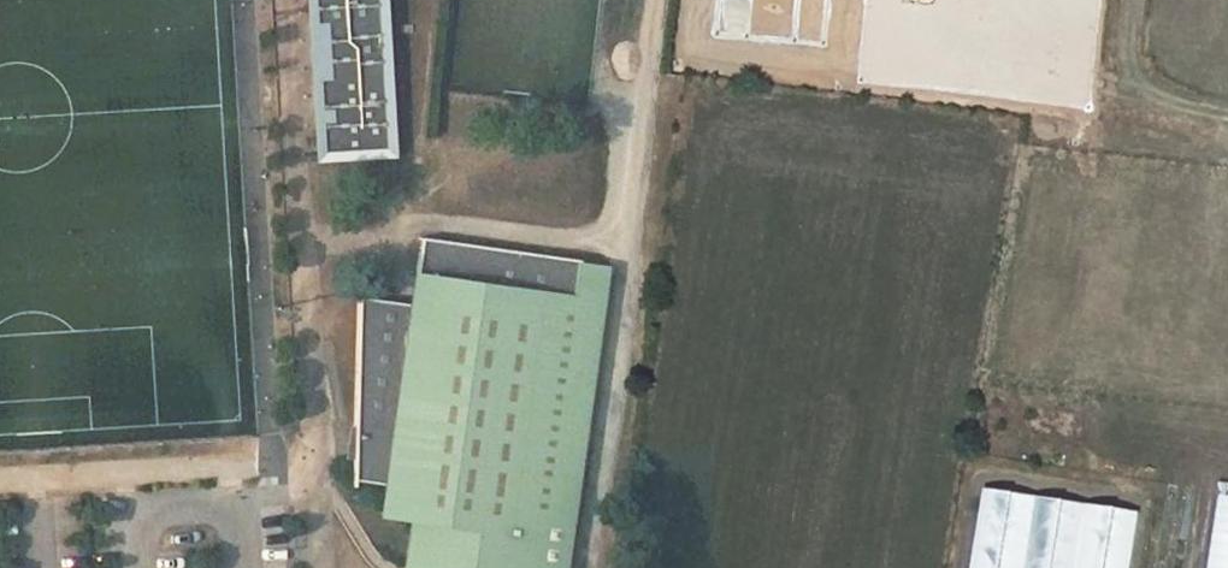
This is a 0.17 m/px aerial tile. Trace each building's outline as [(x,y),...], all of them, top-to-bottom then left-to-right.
[(308,150),(318,149),(317,117),(328,116),(328,106),(317,106),(314,74),(326,74),(323,20),(311,21),(310,0),(299,0),(308,150)] [(376,0),(310,0),(311,21),(323,20),(326,74),(314,74),(317,106),(328,106),(328,116),(317,117),(318,149),(385,146),(376,0)] [(419,246),(410,307),(390,304),(356,299),(352,423),(350,457),(349,489),(380,493),(376,522),(406,526),(401,564),(401,567),(563,567),(606,274),(419,246)] [(1133,508),(978,486),(965,567),(1124,567),(1133,508)] [(1209,542),(1206,567),(1227,567),(1227,544),(1209,542)]
